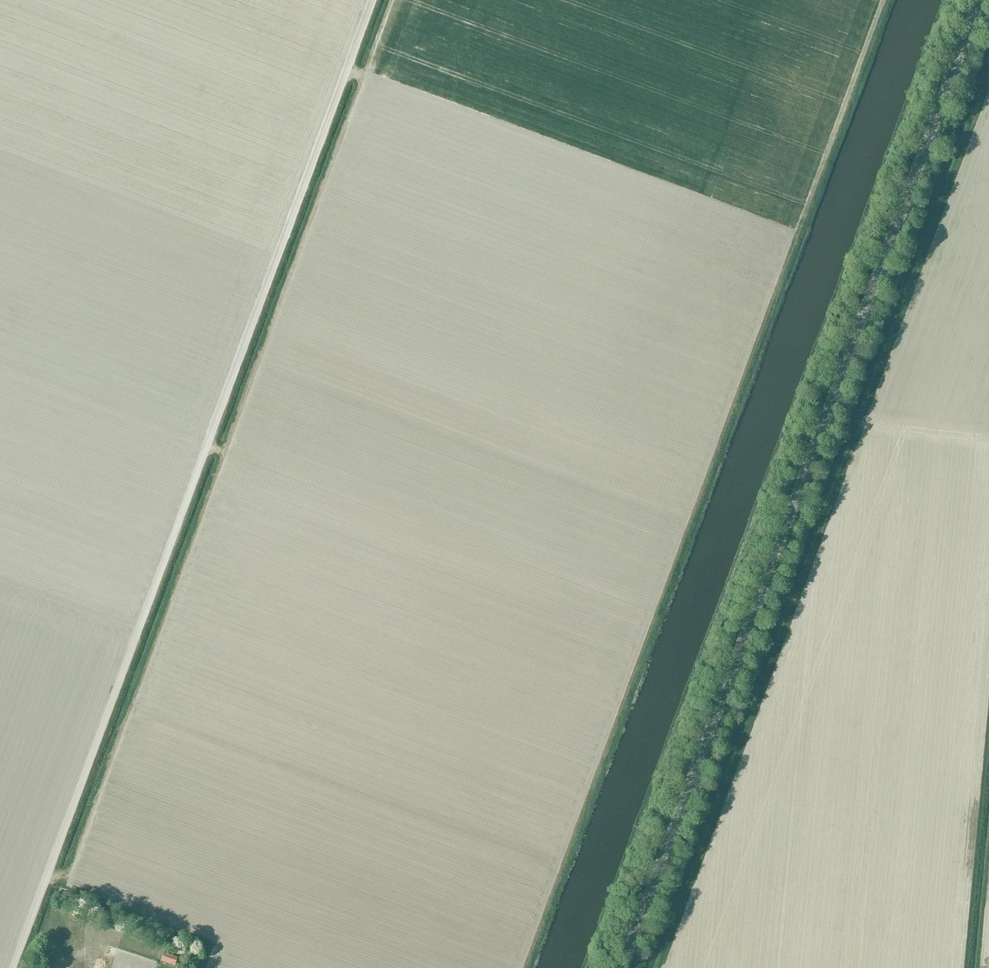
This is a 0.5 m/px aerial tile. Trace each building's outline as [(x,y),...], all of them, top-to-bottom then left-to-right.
[(38,954),(55,961),(60,948),(44,942),(38,954)] [(178,956),(165,951),(162,960),(175,965),(178,956)]
